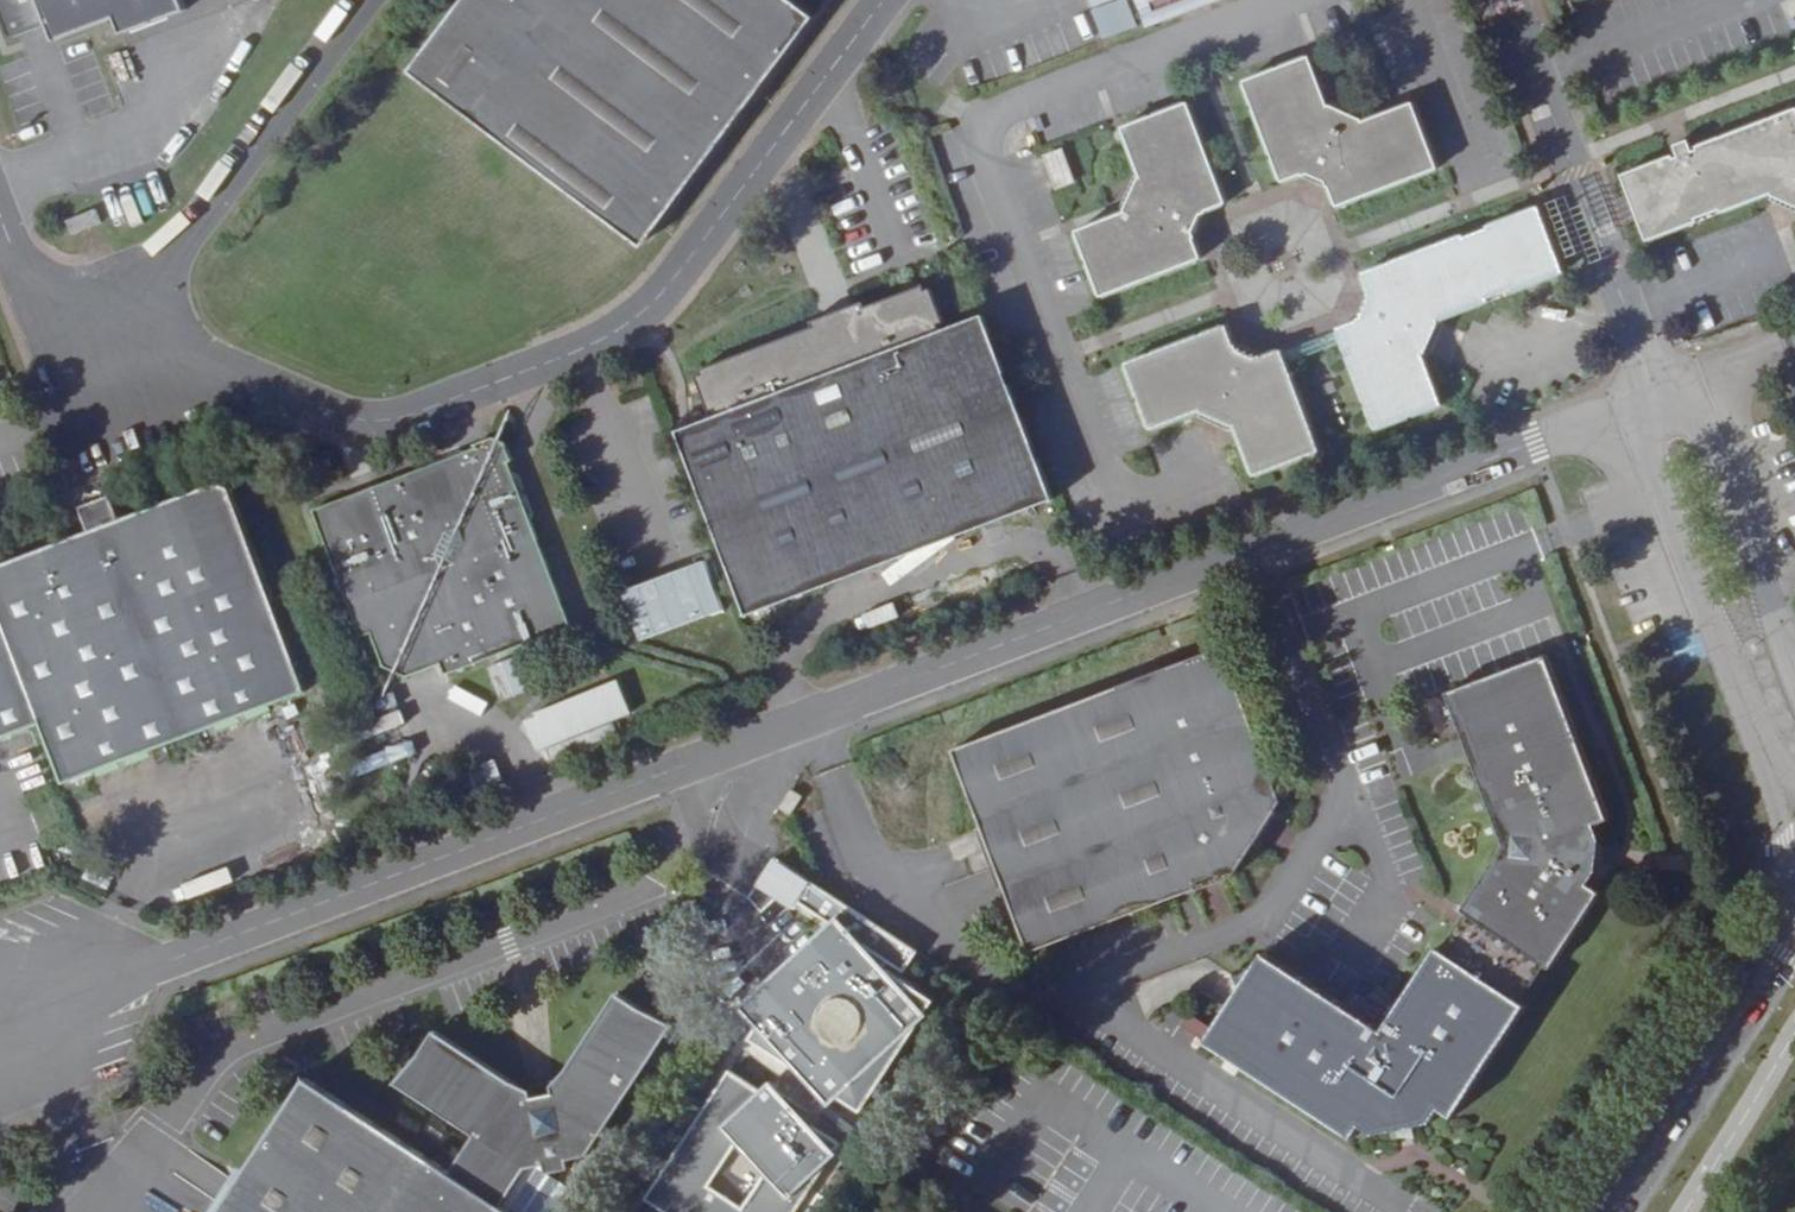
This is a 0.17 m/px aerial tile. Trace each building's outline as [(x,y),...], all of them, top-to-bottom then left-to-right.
[(11,38),(49,23),(55,40),(116,16),(123,33),(186,9),(183,0),(0,0),(0,8),(11,38)] [(635,242),(812,16),(791,0),(461,0),(408,68),(635,242)] [(1158,25),(1222,0),(1148,0),(1158,25)] [(1333,105),(1315,55),(1250,80),(1287,180),(1306,172),(1307,175),(1315,172),(1329,179),(1332,186),(1335,185),(1342,204),(1441,168),(1416,102),(1367,121),(1367,117),(1336,104),(1333,105)] [(1132,209),(1082,226),(1107,293),(1208,255),(1202,238),(1203,235),(1201,229),(1208,212),(1213,211),(1214,210),(1213,208),(1233,201),(1195,100),(1128,125),(1147,173),(1145,172),(1131,206),(1132,209)] [(1647,240),(1697,222),(1696,218),(1719,210),(1720,214),(1722,212),(1768,194),(1794,206),(1794,109),(1696,146),(1696,149),(1691,151),(1687,140),(1673,145),(1676,156),(1672,158),(1670,156),(1622,174),(1647,240)] [(1068,148),(1055,152),(1066,181),(1079,176),(1068,148)] [(1441,318),(1564,272),(1539,207),(1367,272),(1374,291),(1372,292),(1373,296),(1366,314),(1360,317),(1361,319),(1342,327),(1344,330),(1348,342),(1379,426),(1444,402),(1426,352),(1429,351),(1443,321),(1441,318)] [(96,208),(67,220),(73,234),(102,222),(96,208)] [(703,371),(704,374),(814,332),(825,331),(832,330),(841,328),(849,325),(854,322),(861,318),(867,313),(870,311),(928,288),(927,285),(871,307),(869,302),(815,324),(816,328),(703,371)] [(814,332),(704,374),(698,377),(711,412),(716,410),(718,415),(678,430),(746,615),(826,585),(899,557),(976,527),(1054,498),(985,313),(943,329),(941,324),(946,322),(935,289),(929,290),(928,288),(870,311),(867,313),(861,318),(854,322),(849,325),(841,328),(832,330),(825,331),(814,332)] [(1326,445),(1294,363),(1290,350),(1288,347),(1268,353),(1267,351),(1261,353),(1245,346),(1243,339),(1240,339),(1233,321),(1132,360),(1156,425),(1206,406),(1207,407),(1238,423),(1241,422),(1260,471),(1326,445)] [(1294,363),(1348,342),(1344,330),(1290,350),(1294,363)] [(443,655),(445,661),(449,670),(574,624),(535,515),(536,510),(524,474),(517,471),(513,459),(519,457),(513,440),(500,433),(483,440),(484,445),(472,448),(467,446),(423,462),(419,467),(321,505),(367,630),(377,627),(389,660),(403,668),(412,651),(424,647),(429,660),(443,655)] [(47,720),(70,782),(313,688),(237,484),(224,477),(138,509),(139,512),(128,517),(116,488),(84,501),(95,530),(83,535),(81,532),(0,563),(0,738),(47,720)] [(615,590),(636,641),(718,609),(697,558),(615,590)] [(413,674),(445,661),(443,655),(429,660),(424,647),(412,651),(403,668),(413,674)] [(1223,647),(951,749),(1026,953),(1231,877),(1281,803),(1223,647)] [(1507,847),(1465,912),(1469,915),(1549,967),(1553,970),(1602,896),(1590,888),(1599,875),(1603,840),(1597,826),(1611,821),(1592,772),(1548,656),(1450,694),(1507,847)] [(519,716),(533,750),(629,712),(615,678),(519,716)] [(747,861),(737,876),(748,883),(758,868),(747,861)] [(910,945),(792,868),(778,890),(816,914),(812,920),(806,916),(785,947),(782,945),(774,956),(750,991),(740,1007),(759,1020),(755,1037),(800,1068),(825,1084),(863,1110),(922,1023),(930,1012),(937,1001),(886,967),(890,961),(896,965),(910,945)] [(1549,967),(1469,915),(1446,951),(1440,948),(1386,1030),(1268,952),(1210,1039),(1355,1137),(1363,1125),(1377,1134),(1435,1122),(1444,1110),(1455,1118),(1529,1008),(1524,1004),(1549,967)] [(774,956),(741,977),(750,991),(774,956)] [(217,1211),(520,1211),(503,1201),(528,1164),(547,1160),(548,1165),(572,1160),(571,1154),(590,1151),(675,1019),(644,1002),(619,986),(570,1062),(551,1082),(552,1085),(533,1089),(533,1086),(514,1077),(433,1022),(417,1044),(392,1076),(474,1128),(449,1166),(308,1073),(217,1211)] [(930,1012),(922,1023),(933,1016),(930,1012)] [(798,1125),(815,1092),(825,1084),(800,1068),(772,1108),(798,1125)] [(727,1079),(653,1193),(681,1211),(800,1211),(823,1177),(834,1160),(839,1152),(798,1125),(772,1108),(759,1100),(727,1079)] [(765,1098),(759,1100),(772,1108),(765,1098)] [(835,1166),(834,1160),(823,1177),(835,1166)]
